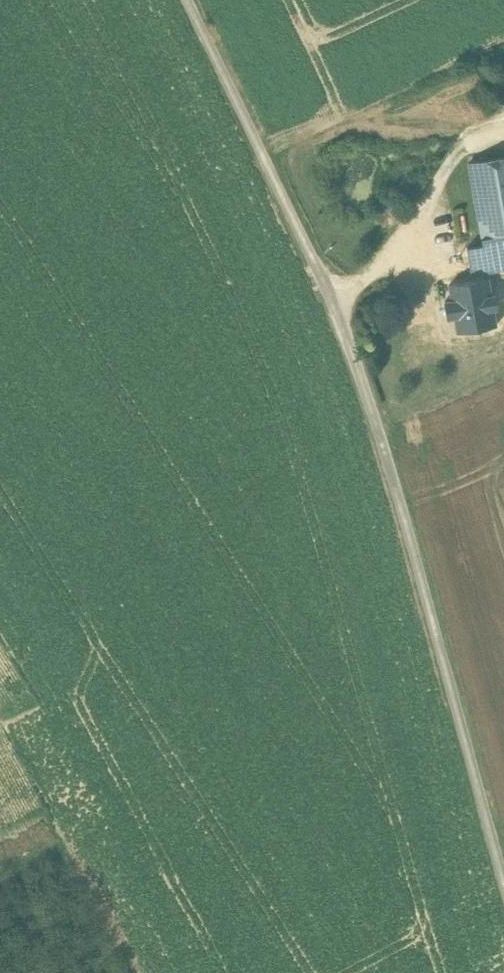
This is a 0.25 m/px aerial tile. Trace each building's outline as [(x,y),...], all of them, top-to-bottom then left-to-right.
[(469,162),(483,241),(503,237),(503,156),(469,162)] [(483,241),(483,244),(467,247),(471,274),(503,268),(503,237),(483,241)] [(464,278),(414,287),(421,329),(471,320),(464,278)]
